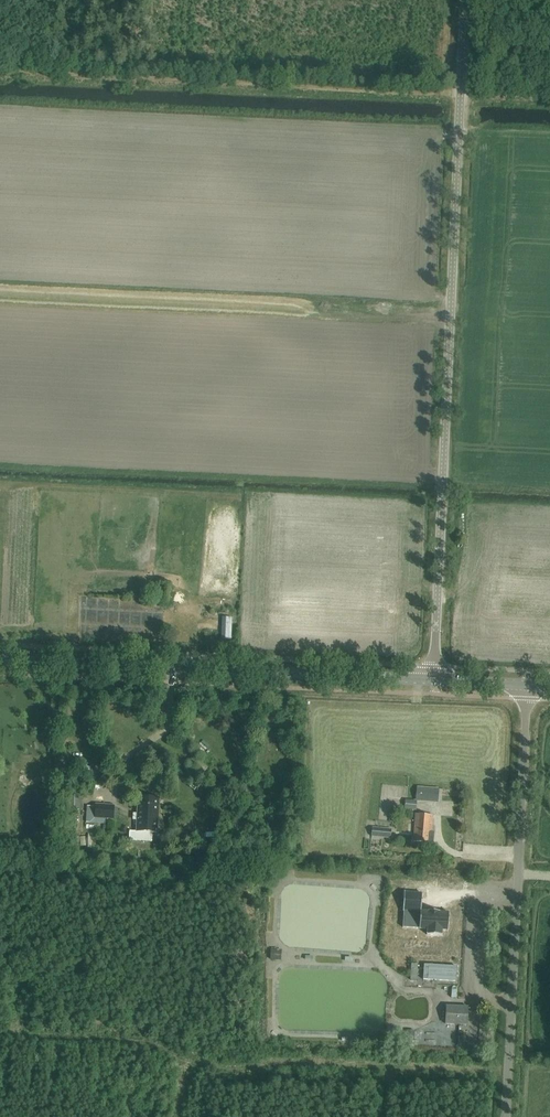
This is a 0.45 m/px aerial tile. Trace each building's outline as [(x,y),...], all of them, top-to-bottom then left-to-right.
[(221,639),(231,640),(232,617),(222,617),(221,639)] [(438,801),(439,789),(417,787),(416,800),(438,801)] [(69,795),(68,809),(79,809),(80,795),(69,795)] [(157,833),(159,798),(138,797),(137,832),(157,833)] [(94,818),(90,818),(89,823),(106,824),(106,819),(114,820),(115,805),(96,804),(94,818)] [(416,814),(414,842),(433,843),(434,833),(431,832),(433,816),(416,814)] [(125,819),(121,830),(129,833),(133,822),(125,819)] [(372,828),(371,836),(389,838),(390,830),(372,828)] [(447,925),(453,925),(453,908),(427,907),(428,889),(410,888),(409,906),(408,906),(407,923),(432,924),(432,930),(446,931),(447,925)] [(281,961),(282,950),(271,950),(270,960),(281,961)] [(467,1025),(468,1008),(446,1007),(445,1024),(467,1025)] [(414,1041),(414,1031),(407,1030),(406,1041),(403,1040),(402,1046),(415,1047),(415,1041),(414,1041)]
